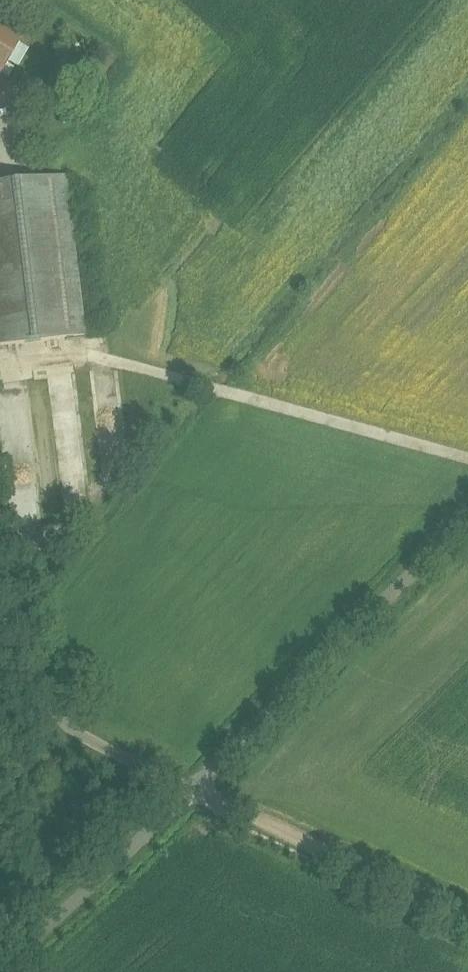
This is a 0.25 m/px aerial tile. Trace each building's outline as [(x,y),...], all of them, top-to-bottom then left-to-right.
[(20,41),(0,29),(0,75),(20,41)] [(66,176),(0,184),(0,345),(85,335),(66,176)]
